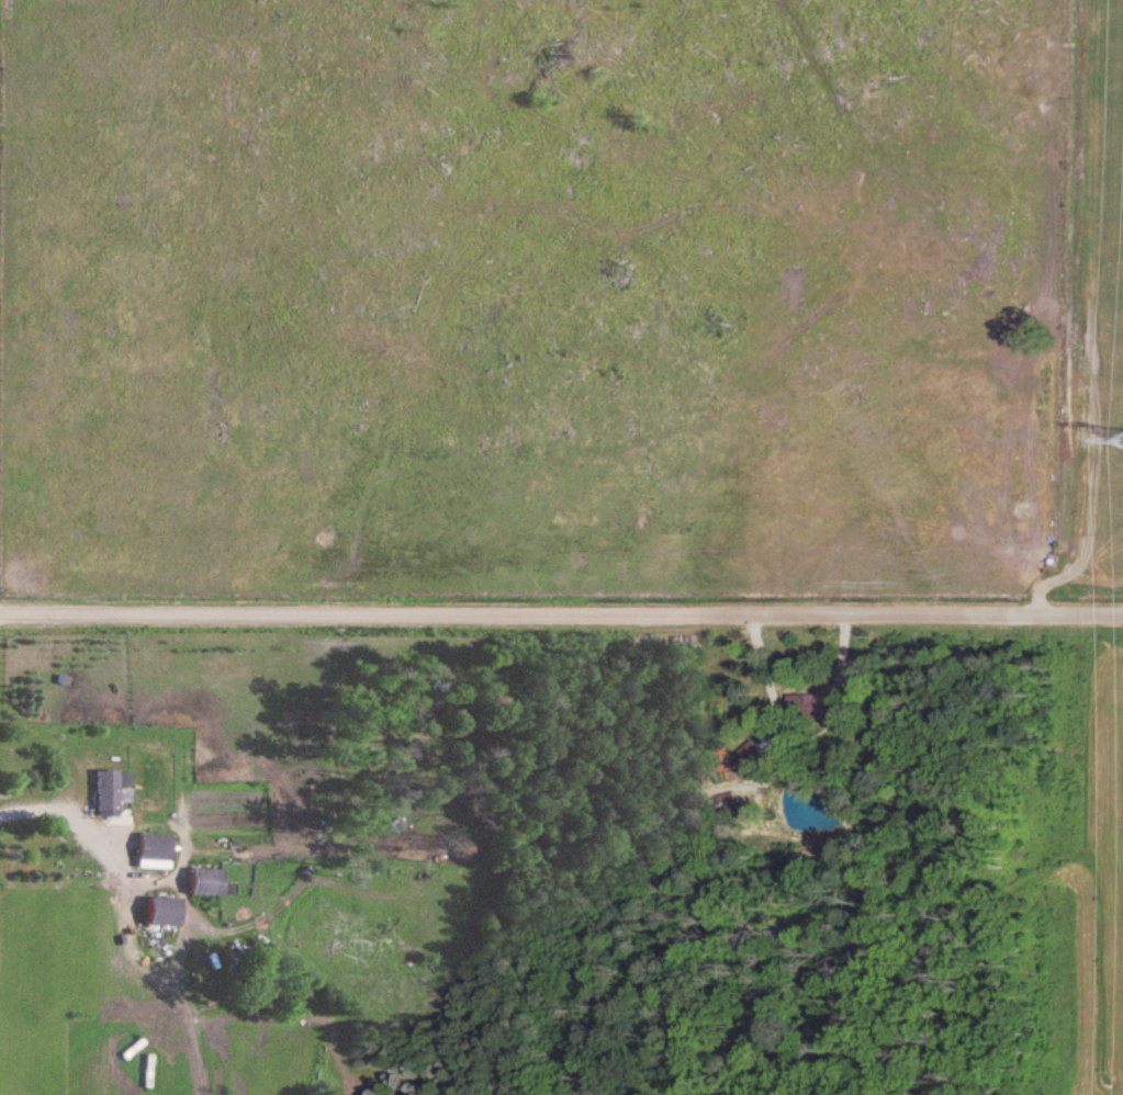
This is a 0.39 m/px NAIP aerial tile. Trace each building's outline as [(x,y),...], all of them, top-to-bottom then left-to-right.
[(795,692),(795,719),(850,719),(850,692),(795,692)] [(98,810),(121,809),(121,800),(130,800),(130,789),(129,789),(129,769),(98,770),(98,810)] [(172,868),(172,834),(141,834),(141,868),(172,868)] [(226,868),(193,868),(193,895),(226,895),(226,868)] [(150,925),(182,925),(182,898),(150,898),(150,925)] [(153,1055),(144,1055),(144,1088),(153,1088),(153,1055)]
